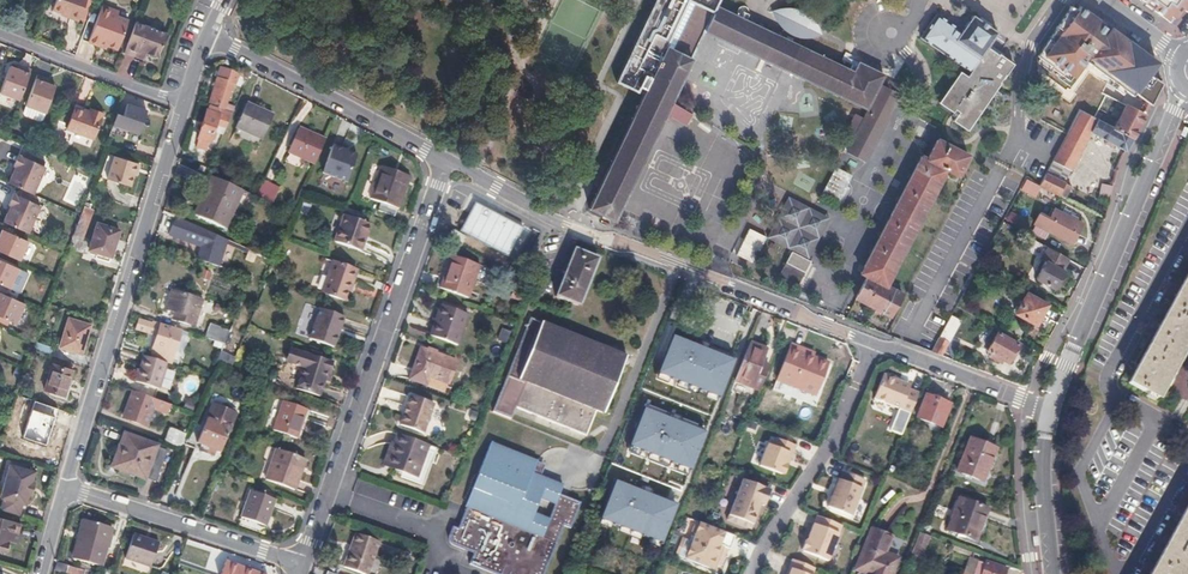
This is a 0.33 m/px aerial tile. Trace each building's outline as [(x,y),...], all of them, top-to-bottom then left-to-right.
[(52,14),(62,17),(78,23),(87,0),(57,0),(52,14)] [(616,82),(642,95),(664,49),(690,61),(698,65),(711,38),(703,35),(715,8),(719,0),(655,0),(616,82)] [(1164,19),(1174,16),(1181,7),(1187,11),(1187,0),(1140,0),(1164,19)] [(1160,71),(1157,68),(1160,64),(1118,33),(1098,18),(1093,15),(1083,8),(1080,12),(1074,7),(1037,57),(1052,68),(1051,70),(1068,82),(1071,77),(1073,79),(1084,63),(1089,66),(1131,97),(1133,94),(1149,106),(1163,86),(1159,84),(1160,82),(1161,79),(1161,75),(1160,71)] [(711,38),(866,110),(882,75),(858,64),(854,73),(797,46),(798,43),(797,37),(805,37),(809,37),(813,35),(816,29),(812,22),(806,16),(798,12),(792,10),(786,10),(779,11),(776,19),(779,24),(784,30),(779,33),(777,37),(715,8),(703,35),(711,38)] [(118,16),(101,10),(87,47),(98,51),(99,47),(104,49),(117,53),(128,24),(116,20),(118,16)] [(946,27),(949,23),(942,19),(936,15),(929,25),(920,38),(932,46),(933,46),(942,52),(941,53),(969,72),(977,78),(994,53),(986,47),(988,44),(996,33),(971,16),(960,32),(955,28),(953,31),(946,27)] [(62,17),(61,20),(78,26),(78,23),(62,17)] [(167,39),(134,27),(123,56),(136,61),(139,54),(145,57),(148,62),(154,64),(158,62),(167,39)] [(1004,55),(988,44),(986,47),(994,53),(997,55),(998,55),(1002,57),(1004,55)] [(690,61),(664,49),(642,95),(587,209),(612,221),(662,119),(668,105),(673,97),(690,61)] [(966,131),(1012,65),(1002,57),(998,55),(997,55),(994,53),(977,78),(969,72),(966,77),(959,72),(950,86),(937,103),(952,113),(954,110),(958,112),(954,119),(952,121),(966,131)] [(145,57),(139,54),(136,61),(143,63),(145,57)] [(11,63),(0,92),(0,96),(19,103),(30,74),(24,71),(17,69),(19,66),(11,63)] [(216,79),(215,79),(208,102),(218,105),(223,87),(229,89),(233,77),(227,76),(228,70),(220,68),(216,79)] [(46,79),(39,76),(27,109),(27,110),(47,117),(47,118),(58,88),(50,85),(44,83),(46,79)] [(244,85),(239,82),(225,111),(231,113),(244,85)] [(901,90),(887,82),(884,88),(899,95),(901,90)] [(884,88),(880,86),(863,119),(855,114),(847,130),(855,135),(846,153),(864,162),(899,95),(884,88)] [(1140,114),(1144,116),(1149,106),(1145,103),(1140,114)] [(123,116),(116,113),(112,125),(138,134),(145,113),(137,110),(138,107),(127,104),(123,116)] [(273,117),(246,105),(235,129),(262,141),(273,117)] [(668,105),(662,119),(667,121),(669,118),(684,126),(689,115),(668,105)] [(207,111),(205,111),(196,140),(208,143),(209,140),(213,141),(216,131),(212,130),(214,125),(224,128),(231,113),(225,111),(209,106),(207,111)] [(1140,114),(1124,107),(1113,129),(1132,138),(1144,116),(1140,114)] [(27,110),(25,116),(26,119),(41,125),(44,124),(47,117),(27,110)] [(84,113),(76,110),(68,131),(94,141),(103,116),(92,112),(90,115),(84,113)] [(958,112),(954,110),(952,113),(950,116),(952,117),(954,119),(958,112)] [(1081,112),(1079,111),(1065,136),(1051,161),(1058,165),(1068,170),(1069,171),(1086,140),(1090,133),(1088,132),(1095,119),(1094,119),(1081,112)] [(1088,132),(1090,133),(1095,135),(1100,138),(1125,151),(1132,138),(1113,129),(1095,119),(1088,132)] [(324,140),(298,127),(287,150),(314,162),(324,140)] [(67,134),(72,136),(71,142),(91,149),(94,141),(68,131),(67,134)] [(1095,135),(1090,133),(1086,140),(1091,142),(1095,135)] [(1100,138),(1095,135),(1091,142),(1097,145),(1100,138)] [(208,143),(196,140),(194,147),(205,151),(208,143)] [(966,156),(937,141),(926,160),(926,161),(944,171),(956,177),(966,156)] [(345,182),(355,155),(331,146),(321,173),(345,182)] [(137,163),(114,155),(106,177),(113,180),(128,186),(132,175),(137,163)] [(16,166),(17,167),(9,184),(33,195),(45,167),(20,156),(16,166)] [(926,160),(921,157),(860,274),(866,277),(866,276),(885,286),(944,171),(926,161),(926,160)] [(1058,165),(1055,170),(1065,176),(1068,170),(1058,165)] [(1018,172),(1016,170),(1011,179),(1021,186),(1025,178),(1018,172)] [(407,182),(379,173),(370,197),(382,202),(379,209),(396,215),(407,182)] [(1070,186),(1045,174),(1042,179),(1038,185),(1064,198),(1070,186)] [(204,193),(207,194),(196,217),(224,229),(242,190),(211,177),(204,193)] [(1038,185),(1025,178),(1021,186),(1034,193),(1038,185)] [(271,183),(262,179),(255,196),(270,203),(273,196),(267,193),(271,183)] [(1074,188),(1068,200),(1104,219),(1112,187),(1101,185),(1097,199),(1074,188)] [(9,205),(11,206),(4,223),(29,234),(41,206),(15,194),(9,205)] [(826,218),(785,197),(764,238),(790,252),(804,259),(826,218)] [(539,229),(478,200),(457,247),(515,276),(539,229)] [(82,209),(79,216),(72,235),(81,238),(91,212),(82,209)] [(1038,214),(1033,225),(1071,244),(1081,224),(1053,210),(1048,219),(1038,214)] [(368,225),(342,215),(333,242),(357,252),(368,225)] [(118,230),(96,223),(88,249),(110,256),(118,230)] [(185,230),(171,225),(167,234),(190,243),(193,235),(201,238),(204,231),(188,223),(185,230)] [(19,262),(28,242),(2,229),(0,234),(0,253),(19,262)] [(201,238),(193,235),(190,243),(199,246),(203,247),(206,240),(201,238)] [(203,247),(199,246),(196,258),(197,259),(206,261),(209,249),(203,247)] [(1041,259),(1044,261),(1040,270),(1037,268),(1034,273),(1037,275),(1035,278),(1052,288),(1056,280),(1059,280),(1063,274),(1060,269),(1066,258),(1047,247),(1041,259)] [(596,258),(572,248),(554,295),(577,305),(596,258)] [(220,252),(209,249),(206,261),(217,265),(220,252)] [(804,259),(790,252),(778,275),(796,284),(808,261),(804,259)] [(189,256),(188,260),(186,267),(194,269),(197,259),(196,258),(189,256)] [(478,266),(450,256),(438,289),(466,299),(478,266)] [(188,260),(176,257),(173,266),(185,270),(186,267),(188,260)] [(10,289),(19,269),(0,260),(0,285),(10,289)] [(354,271),(331,262),(319,292),(342,301),(354,271)] [(1126,381),(1154,396),(1163,381),(1187,335),(1187,334),(1187,266),(1126,381)] [(866,276),(866,277),(855,298),(889,316),(901,294),(885,286),(866,276)] [(197,297),(166,287),(160,307),(174,311),(171,318),(189,323),(197,297)] [(16,324),(25,305),(0,293),(0,316),(16,324)] [(1046,304),(1026,294),(1015,313),(1034,325),(1046,304)] [(434,320),(437,321),(431,338),(456,347),(467,316),(439,306),(434,320)] [(342,318),(318,310),(307,340),(331,348),(342,318)] [(961,319),(951,314),(931,352),(941,355),(961,319)] [(89,323),(68,316),(59,345),(81,352),(89,323)] [(492,404),(511,412),(516,401),(586,430),(596,405),(604,408),(622,363),(625,356),(529,316),(492,404)] [(1025,325),(1012,318),(1008,326),(1020,333),(1025,325)] [(135,328),(155,334),(151,349),(152,350),(149,357),(165,362),(170,363),(180,329),(152,320),(151,323),(138,319),(135,328)] [(229,328),(209,322),(204,337),(223,342),(229,328)] [(1017,343),(996,331),(986,349),(989,351),(988,355),(994,358),(996,355),(1007,361),(1017,343)] [(52,348),(34,342),(32,349),(49,355),(52,348)] [(768,351),(751,344),(735,382),(759,392),(767,373),(760,370),(762,364),(768,351)] [(802,350),(793,346),(778,382),(816,398),(830,366),(813,359),(800,354),(802,350)] [(295,351),(285,347),(281,361),(289,364),(295,351)] [(455,362),(419,350),(408,379),(424,385),(426,377),(447,385),(455,362)] [(802,350),(800,354),(813,359),(815,356),(802,350)] [(289,364),(292,365),(284,387),(307,395),(314,377),(316,378),(322,361),(295,351),(289,364)] [(149,357),(143,355),(134,381),(157,388),(165,362),(149,357)] [(71,369),(52,363),(44,388),(64,394),(71,369)] [(769,367),(762,364),(760,370),(767,373),(769,367)] [(899,380),(883,374),(874,396),(901,407),(900,409),(909,413),(918,393),(908,389),(909,387),(898,383),(899,380)] [(662,385),(650,380),(642,398),(654,403),(662,385)] [(698,400),(662,385),(654,403),(677,413),(673,423),(687,428),(698,400)] [(169,405),(133,391),(123,417),(144,425),(152,406),(166,412),(169,405)] [(21,396),(16,394),(6,425),(11,426),(21,396)] [(948,404),(924,394),(915,417),(939,427),(948,404)] [(406,407),(408,407),(406,413),(403,413),(399,425),(422,433),(433,404),(410,395),(406,407)] [(32,399),(21,396),(11,426),(53,440),(60,421),(28,410),(32,399)] [(305,410),(281,402),(271,431),(295,440),(305,410)] [(212,403),(201,428),(195,443),(199,445),(214,450),(219,453),(235,413),(212,403)] [(201,428),(192,424),(183,445),(193,448),(195,443),(201,428)] [(184,434),(168,428),(163,440),(179,447),(184,434)] [(119,443),(122,444),(113,466),(152,482),(166,450),(123,433),(119,443)] [(427,446),(395,435),(384,466),(415,477),(427,446)] [(790,460),(796,446),(777,438),(773,446),(768,444),(759,466),(781,474),(784,475),(788,466),(785,464),(787,459),(790,460)] [(994,449),(968,439),(955,471),(981,481),(994,449)] [(463,504),(454,528),(449,525),(445,539),(445,541),(445,544),(446,546),(448,548),(460,553),(462,550),(474,555),(473,557),(470,556),(465,567),(481,573),(498,573),(499,573),(501,573),(542,573),(560,529),(566,532),(577,506),(564,501),(556,498),(561,485),(537,475),(530,472),(535,460),(489,440),(462,504),(463,504)] [(214,450),(199,445),(197,450),(211,456),(214,450)] [(300,459),(274,450),(262,481),(292,492),(299,473),(295,472),(300,459)] [(542,463),(535,460),(530,472),(537,475),(542,463)] [(35,472),(10,465),(2,498),(6,499),(3,510),(19,514),(22,503),(26,504),(29,494),(33,481),(35,472)] [(850,516),(864,479),(842,470),(839,479),(836,478),(833,486),(835,487),(831,495),(827,506),(850,516)] [(764,506),(770,490),(743,479),(727,519),(751,529),(761,504),(764,506)] [(569,488),(561,485),(556,498),(564,501),(569,488)] [(272,498),(247,490),(238,517),(263,525),(272,498)] [(423,514),(426,504),(404,497),(401,508),(423,514)] [(987,509),(961,498),(946,531),(974,543),(987,509)] [(1149,573),(1186,573),(1187,570),(1187,502),(1149,573)] [(841,525),(816,516),(808,537),(810,537),(808,542),(807,541),(805,541),(801,551),(803,551),(802,552),(827,561),(841,525)] [(0,518),(0,553),(5,550),(7,544),(5,541),(5,540),(7,534),(13,536),(17,523),(0,518)] [(88,520),(82,518),(76,538),(82,540),(88,520)] [(82,540),(76,538),(70,557),(98,566),(111,528),(88,520),(82,540)] [(730,550),(736,538),(705,525),(698,522),(693,532),(697,534),(686,559),(714,571),(724,548),(728,549),(730,550)] [(871,572),(870,573),(890,573),(893,566),(878,560),(889,535),(871,528),(856,566),(871,572)] [(159,541),(132,532),(124,558),(151,566),(159,541)] [(353,533),(342,568),(362,573),(366,573),(377,541),(353,533)] [(926,536),(917,533),(908,555),(916,558),(926,536)] [(718,573),(728,549),(724,548),(714,571),(718,573)] [(790,560),(785,573),(810,573),(813,568),(790,560)] [(984,560),(979,573),(988,573),(992,564),(984,560)] [(221,573),(256,573),(251,572),(225,563),(221,573)] [(992,564),(988,573),(1003,573),(1005,569),(992,564)] [(67,565),(64,573),(65,573),(83,573),(84,570),(67,565)]
